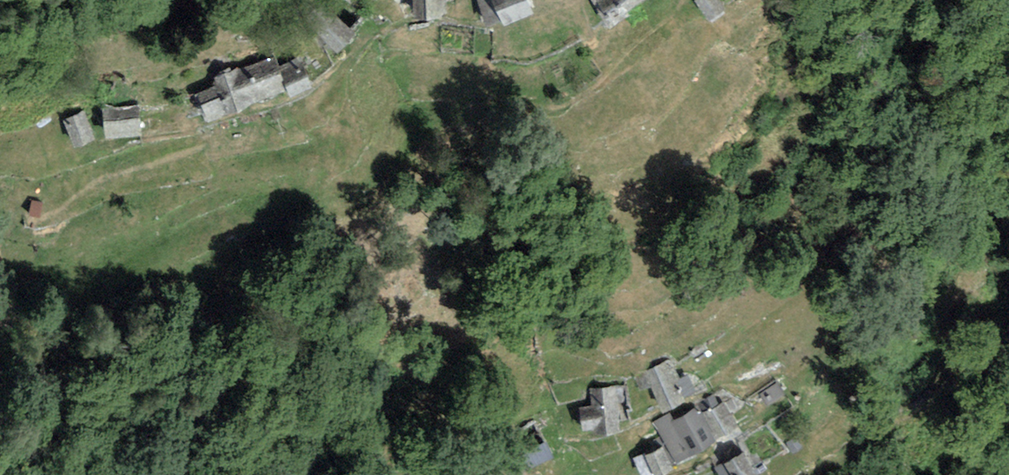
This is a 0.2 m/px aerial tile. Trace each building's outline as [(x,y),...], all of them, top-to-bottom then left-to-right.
[(411,13),(447,12),(446,0),(410,0),(411,13)] [(488,24),(532,8),(529,0),(479,0),(488,24)] [(610,17),(636,0),(599,0),(610,17)] [(724,0),(695,0),(712,19),(728,5),(724,0)] [(357,31),(329,8),(312,29),(339,52),(357,31)] [(216,83),(198,91),(210,117),(287,83),(291,92),(313,82),(300,53),(281,62),(276,50),(232,69),(225,53),(207,61),(216,83)] [(141,101),(103,104),(106,136),(144,133),(141,101)] [(84,109),(63,118),(75,145),(96,136),(84,109)] [(670,360),(646,371),(664,408),(698,391),(690,373),(679,378),(670,360)] [(628,386),(592,388),(593,404),(579,405),(581,432),(620,430),(618,401),(629,401),(628,386)] [(724,402),(705,412),(719,435),(737,425),(724,402)] [(673,412),(655,422),(676,461),(716,438),(698,406),(677,418),(673,412)] [(500,453),(512,474),(517,474),(554,455),(541,431),(500,453)] [(663,445),(635,457),(642,474),(648,474),(671,466),(663,445)] [(742,448),(715,466),(721,474),(753,474),(758,472),(742,448)]
